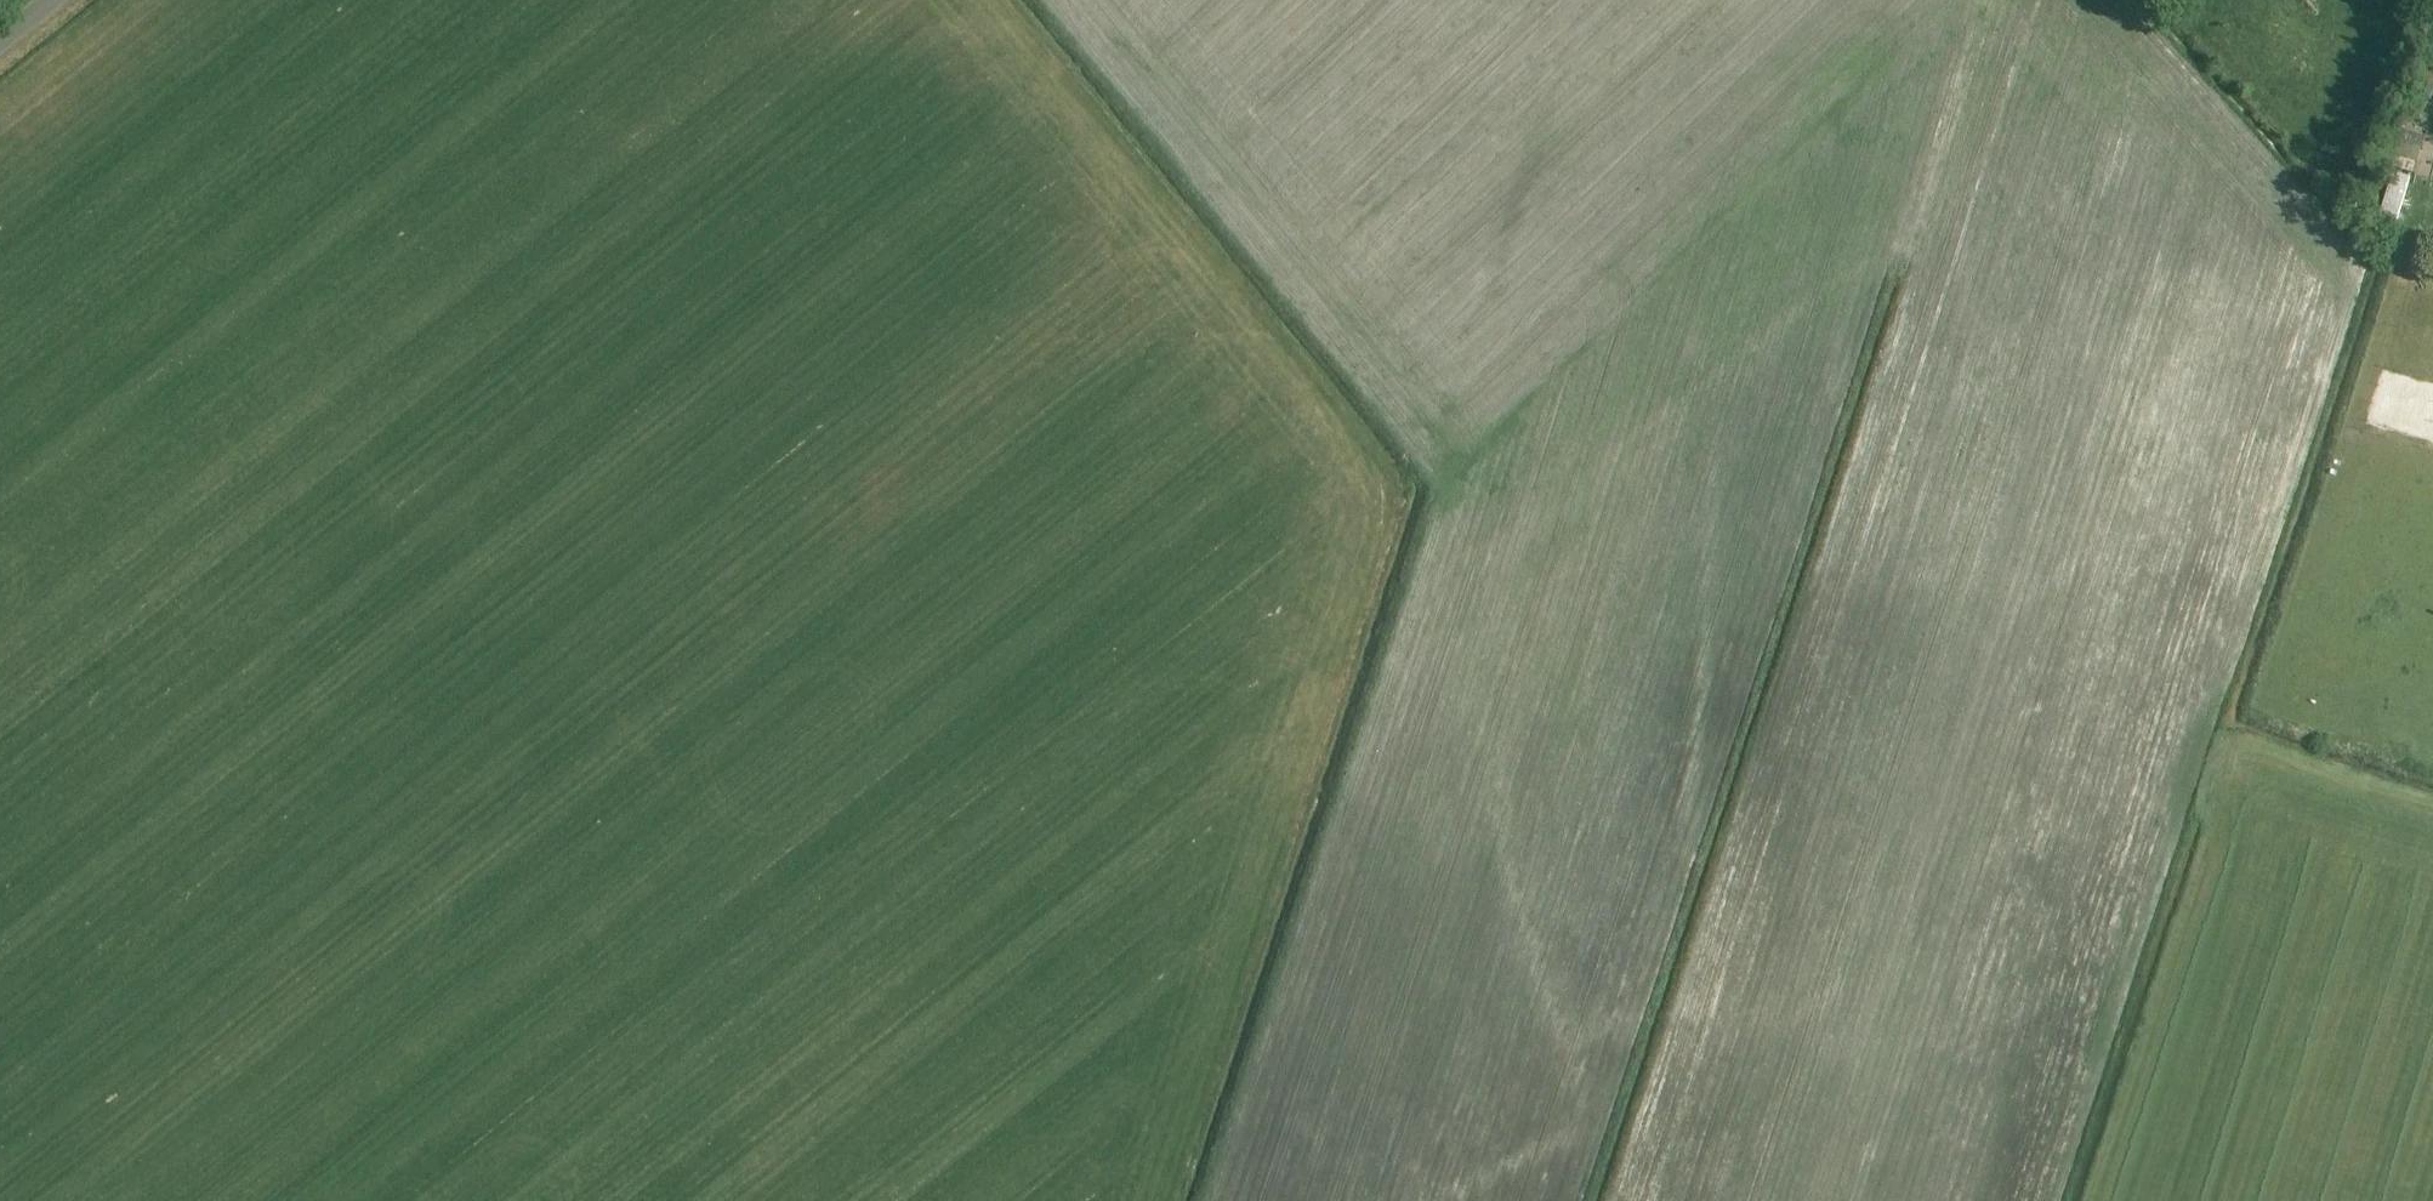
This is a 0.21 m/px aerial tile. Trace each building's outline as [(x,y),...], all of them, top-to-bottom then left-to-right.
[(2399,130),(2391,156),(2417,164),(2425,138),(2399,130)]
